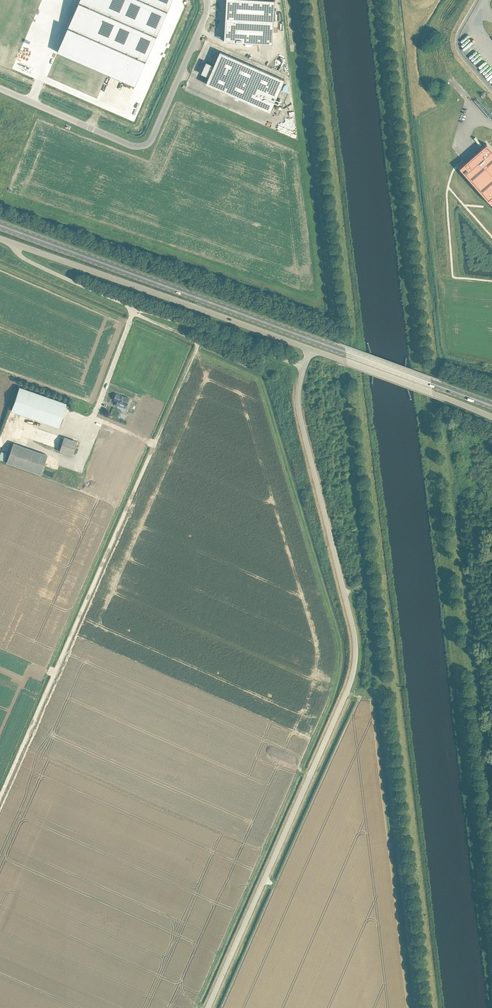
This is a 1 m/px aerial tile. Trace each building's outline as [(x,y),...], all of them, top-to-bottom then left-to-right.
[(68,57),(135,86),(173,0),(93,0),(68,57)] [(271,0),(227,0),(225,41),(273,44),(275,0),(271,0)] [(214,65),(207,62),(202,73),(209,76),(206,83),(271,111),(285,79),(220,51),(214,65)] [(459,167),(491,204),(491,151),(486,143),(480,148),(485,154),(470,168),(464,162),(459,167)] [(11,410),(58,427),(66,403),(19,386),(11,410)] [(125,397),(121,396),(116,394),(114,400),(116,400),(115,403),(118,405),(119,402),(127,405),(130,398),(125,397)] [(132,413),(128,422),(134,425),(138,415),(132,413)] [(38,428),(34,440),(57,448),(61,436),(38,428)] [(59,451),(65,453),(70,455),(72,456),(73,454),(74,449),(77,442),(74,441),(64,437),(62,442),(59,451)] [(47,455),(13,443),(6,463),(40,475),(47,455)] [(6,461),(9,453),(2,451),(0,459),(6,461)]
